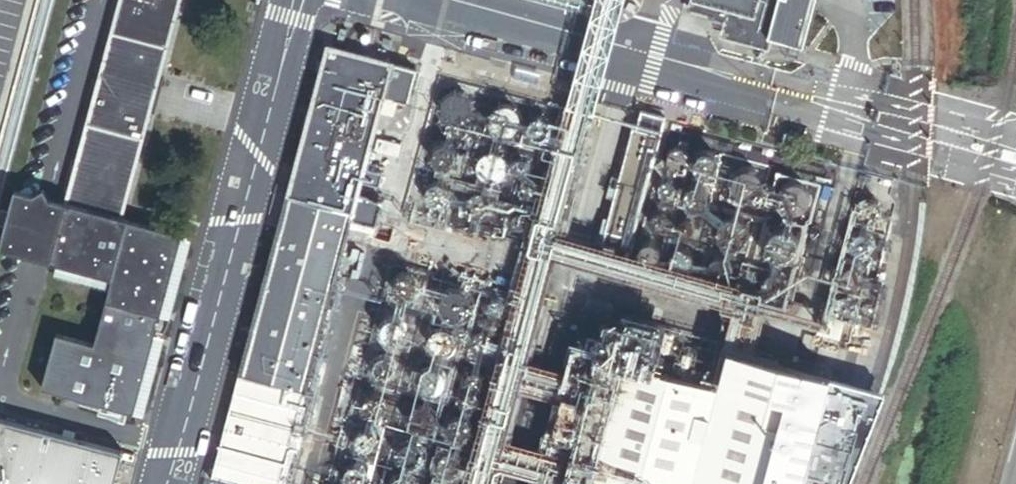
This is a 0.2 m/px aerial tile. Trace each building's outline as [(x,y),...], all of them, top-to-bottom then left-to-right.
[(186,237),(122,220),(179,0),(125,0),(55,265),(116,280),(99,345),(60,335),(45,391),(139,415),(160,335),(157,334),(161,316),(165,317),(186,237)] [(819,0),(694,0),(691,13),(727,22),(723,38),(769,50),(771,41),(806,50),(819,0)] [(327,47),(216,483),(282,483),(350,219),(378,226),(383,205),(359,199),(363,183),(382,188),(385,176),(394,178),(404,137),(378,130),(382,115),(398,119),(402,102),(411,104),(419,71),(327,47)] [(531,93),(535,75),(516,71),(513,89),(531,93)] [(472,113),(473,110),(472,106),(470,102),(468,99),(465,97),(461,96),(458,95),(454,96),(450,97),(447,99),(445,102),(443,106),(442,109),(443,113),(444,117),(446,120),(449,123),(452,124),(455,125),(459,125),(463,124),(466,123),(469,120),(471,117),(472,113)] [(522,125),(522,121),(522,117),(520,114),(518,111),(515,109),(511,107),(507,107),(504,107),(500,109),(497,111),(494,114),(493,117),(492,121),(492,125),(494,129),(495,132),(498,134),(501,136),(505,137),(509,137),(513,136),(516,134),(519,132),(521,129),(522,125)] [(627,271),(667,119),(644,113),(639,128),(633,132),(599,264),(627,271)] [(549,136),(550,132),(550,129),(549,125),(547,122),(543,121),(539,120),(536,121),(533,123),(531,126),(530,130),(531,134),(532,137),(535,139),(539,140),(543,140),(546,139),(549,136)] [(460,161),(460,157),(460,153),(458,150),(456,147),(452,145),(449,143),(445,143),(442,143),(438,144),(435,147),(432,150),(431,153),(430,157),(430,160),(432,164),(434,167),(436,170),(440,172),(443,173),(447,173),(451,172),(454,170),(457,167),(459,164),(460,161)] [(691,167),(693,163),(693,159),(691,156),(689,153),(686,151),(682,151),(678,152),(675,154),(673,157),(672,161),(673,165),(675,168),(678,170),(682,171),(685,171),(689,169),(691,167)] [(717,172),(720,167),(720,165),(718,159),(717,158),(715,156),(710,155),(705,156),(703,158),(701,160),(699,164),(699,167),(702,172),(703,174),(708,175),(711,175),(715,174),(717,172)] [(509,174),(510,170),(509,167),(507,163),(505,160),(502,158),(499,157),(495,156),(491,156),(487,158),(484,160),(482,163),(480,166),(480,170),(480,174),(481,177),(483,181),(486,183),(489,185),(493,186),(496,186),(500,185),(504,183),(506,181),(508,178),(509,174)] [(529,173),(530,171),(530,168),(529,165),(527,163),(524,162),(521,162),(519,163),(517,164),(515,167),(515,170),(515,172),(517,175),(519,176),(522,177),(525,177),(527,175),(529,173)] [(763,189),(763,186),(762,182),(761,178),(758,175),(755,173),(752,172),(748,171),(744,171),(740,173),(738,175),(735,178),(734,182),(733,185),(733,189),(734,193),(736,196),(739,198),(742,200),(746,201),(750,201),(753,200),(757,199),(760,196),(762,193),(763,189)] [(879,228),(892,179),(869,173),(856,222),(879,228)] [(538,190),(539,189),(539,187),(538,183),(537,181),(534,180),(531,179),(528,180),(526,182),(525,183),(524,187),(525,190),(526,192),(529,194),(531,195),(534,194),(536,193),(538,190)] [(813,201),(813,197),(813,193),(811,190),(809,187),(805,185),(802,184),(798,183),(795,184),(791,185),(788,187),(785,190),(784,193),(783,197),(783,201),(785,205),(787,208),(789,210),(792,212),(796,213),(800,213),(804,212),(807,211),(810,208),(812,205),(813,201)] [(676,195),(676,193),(677,191),(676,189),(674,186),(673,185),(669,184),(667,184),(664,186),(662,189),(661,191),(662,195),(663,197),(664,198),(668,199),(670,199),(673,198),(676,195)] [(448,200),(449,198),(449,195),(448,190),(446,188),(442,186),(439,185),(436,186),(432,188),(429,193),(429,195),(429,198),(431,202),(435,205),(438,206),(443,205),(445,204),(448,200)] [(705,206),(708,201),(708,199),(707,196),(705,191),(700,189),(698,189),(695,189),(691,191),(689,193),(687,198),(688,203),(689,205),(691,207),(694,209),(696,209),(701,209),(703,207),(705,206)] [(489,216),(491,211),(491,209),(491,206),(488,202),(483,199),(481,199),(476,200),(474,202),(471,206),(470,209),(471,211),(473,216),(477,219),(479,219),(482,219),(487,218),(489,216)] [(528,227),(530,224),(530,222),(529,218),(527,217),(524,215),(522,215),(520,215),(517,217),(516,219),(514,222),(515,224),(516,227),(519,230),(521,230),(525,229),(527,229),(528,227)] [(667,226),(668,224),(668,222),(668,221),(666,217),(664,216),(660,215),(657,216),(655,217),(654,218),(653,222),(653,224),(654,227),(656,229),(659,230),(661,230),(665,229),(667,226)] [(752,237),(752,233),(752,229),(750,226),(748,223),(745,221),(741,219),(737,219),(733,219),(730,220),(727,223),(725,225),(723,229),(722,233),(722,236),(724,240),(725,243),(728,246),(732,248),(735,249),(739,249),(743,248),(746,246),(749,243),(751,240),(752,237)] [(696,233),(696,231),(696,229),(694,225),(692,224),(688,223),(686,223),(684,224),(681,227),(680,229),(680,233),(680,235),(683,238),(687,240),(689,240),(693,238),(695,237),(696,233)] [(800,250),(800,246),(799,243),(798,239),(795,236),(792,234),(789,233),(785,232),(781,233),(778,234),(775,236),(772,239),(771,243),(770,246),(770,250),(771,254),(773,257),(776,259),(779,261),(783,262),(787,262),(790,261),(794,259),(796,257),(799,254),(800,250)] [(875,250),(875,247),(876,245),(875,242),(874,240),(872,237),(870,236),(867,235),(865,234),(862,235),(860,236),(857,237),(856,239),(855,242),(854,244),(854,247),(855,249),(856,252),(858,254),(861,255),(863,256),(866,256),(869,255),(871,254),(873,252),(875,250)] [(661,260),(661,258),(661,255),(660,250),(658,248),(654,246),(651,245),(646,247),(644,248),(641,252),(641,255),(641,257),(643,262),(645,264),(650,266),(652,266),(657,264),(661,260)] [(695,265),(695,263),(695,261),(694,256),(692,254),(688,251),(685,251),(683,251),(678,254),(675,258),(675,260),(675,263),(677,268),(682,271),(684,271),(689,271),(691,269),(695,265)] [(867,278),(867,276),(865,273),(864,271),(861,269),(859,268),(856,268),(854,268),(851,269),(849,271),(847,273),(846,275),(845,278),(845,281),(846,284),(848,286),(850,288),(852,289),(855,290),(858,290),(860,289),(862,288),(865,286),(866,284),(867,281),(867,278)] [(789,290),(790,287),(789,284),(788,281),(786,279),(784,277),(781,276),(778,276),(775,276),(773,277),(770,279),(769,281),(767,284),(767,287),(767,290),(768,293),(769,295),(771,297),(774,298),(777,299),(780,299),(782,298),(785,297),(787,295),(789,292),(789,290)] [(415,292),(416,289),(416,285),(415,282),(413,279),(410,278),(406,277),(402,277),(399,279),(397,282),(396,285),(396,289),(397,292),(399,295),(402,297),(406,297),(409,297),(412,295),(415,292)] [(878,298),(878,295),(878,293),(877,291),(875,290),(873,289),(871,290),(869,291),(867,292),(866,294),(866,297),(867,299),(869,300),(871,301),(873,301),(875,301),(877,299),(878,298)] [(469,310),(470,307),(470,304),(470,301),(468,298),(466,296),(464,294),(461,292),(458,292),(455,293),(452,294),(449,295),(447,298),(446,301),(445,303),(446,307),(446,310),(448,312),(451,315),(453,316),(456,317),(459,317),(462,316),(465,315),(467,312),(469,310)] [(859,310),(859,307),(858,304),(856,302),(853,300),(851,299),(848,299),(846,299),(843,300),(841,302),(839,304),(838,307),(837,309),(837,312),(838,314),(840,317),(842,319),(844,320),(847,321),(850,321),(852,320),(855,319),(857,317),(858,315),(859,312),(859,310)] [(506,314),(508,311),(508,308),(507,305),(505,303),(502,302),(500,301),(498,302),(495,303),(493,307),(492,308),(493,311),(494,314),(495,315),(499,317),(503,316),(505,315),(506,314)] [(874,314),(876,311),(875,307),(872,305),(868,305),(866,308),(865,311),(867,314),(871,316),(874,314)] [(843,341),(847,321),(844,320),(825,316),(820,337),(843,341)] [(403,337),(404,334),(404,330),(403,326),(400,324),(397,322),(393,322),(389,323),(386,325),(384,328),(384,332),(384,336),(386,339),(389,341),(393,342),(397,342),(400,340),(403,337)] [(453,351),(455,348),(456,346),(456,343),(455,340),(454,338),(452,335),(450,334),(448,333),(445,332),(442,333),(440,334),(437,336),(435,338),(434,340),(434,343),(434,346),(435,348),(436,350),(438,352),(441,354),(443,354),(446,355),(449,354),(451,353),(453,351)] [(491,346),(492,343),(492,340),(491,338),(489,336),(487,334),(484,334),(481,335),(479,337),(478,339),(477,342),(478,345),(479,347),(481,349),(484,349),(487,349),(489,348),(491,346)] [(885,394),(872,391),(731,354),(721,386),(599,358),(585,404),(562,398),(553,435),(575,441),(565,483),(644,483),(646,475),(687,483),(851,483),(885,394)] [(395,376),(397,371),(398,369),(396,364),(394,362),(390,359),(387,359),(385,359),(380,362),(378,366),(377,368),(378,373),(380,376),(382,378),(386,379),(391,379),(394,377),(395,376)] [(449,381),(448,378),(447,375),(445,373),(442,371),(439,370),(437,370),(433,370),(431,371),(428,373),(426,375),(425,378),(424,381),(425,384),(425,387),(427,390),(429,392),(432,393),(435,394),(438,394),(441,393),(443,392),(446,390),(447,387),(448,384),(449,381)] [(482,384),(483,382),(483,379),(483,376),(481,374),(478,373),(475,372),(473,373),(470,375),(469,377),(468,380),(469,383),(470,385),(472,387),(475,388),(478,387),(480,386),(482,384)] [(385,413),(385,410),(385,407),(385,405),(382,401),(378,398),(375,398),(373,398),(368,401),(366,405),(365,407),(366,412),(367,415),(369,417),(374,418),(377,418),(381,416),(385,413)] [(433,429),(434,426),(435,424),(435,421),(435,418),(434,415),(432,413),(430,412),(427,411),(424,410),(422,411),(419,412),(417,413),(415,415),(414,418),(413,421),(413,424),(414,426),(416,429),(418,431),(420,432),(423,433),(426,433),(428,432),(431,430),(433,429)] [(126,453),(0,420),(0,483),(118,483),(126,453)] [(495,466),(506,426),(485,421),(474,461),(495,466)] [(469,438),(471,434),(471,431),(469,427),(468,425),(466,423),(461,422),(456,423),(454,425),(451,429),(450,432),(451,436),(453,438),(457,441),(459,442),(462,442),(466,440),(469,438)] [(376,447),(377,444),(377,442),(377,439),(374,435),(372,433),(367,432),(365,432),(360,435),(357,439),(357,442),(357,445),(359,449),(363,452),(366,453),(371,452),(373,451),(376,447)] [(422,461),(423,457),(423,454),(422,450),(420,448),(417,446),(413,445),(410,446),(406,448),(404,450),(403,454),(403,457),(404,461),(406,463),(409,465),(413,466),(416,465),(419,463),(422,461)] [(459,471),(460,468),(460,464),(458,460),(456,458),(453,456),(449,456),(445,457),(442,459),(440,462),(439,466),(440,470),(442,473),(445,475),(449,476),(453,476),(456,474),(459,471)] [(366,480),(366,477),(365,472),(363,470),(358,468),(356,468),(351,469),(349,470),(347,473),(346,477),(346,480),(348,483),(364,483),(366,480)]
